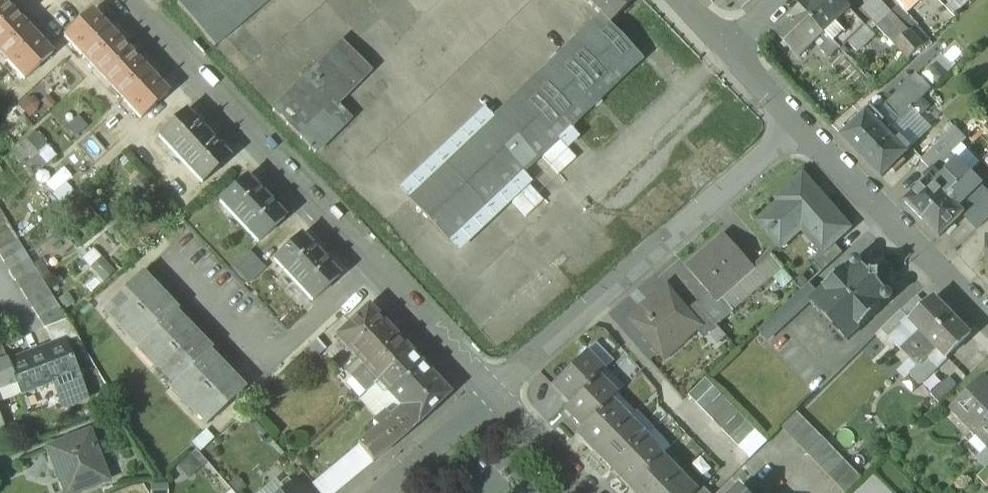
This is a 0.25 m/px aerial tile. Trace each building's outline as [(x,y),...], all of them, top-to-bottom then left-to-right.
[(177,4),(214,48),(272,0),(181,0),(177,4)] [(600,17),(609,25),(635,0),(584,0),(600,17)] [(840,0),(811,0),(801,9),(824,34),(825,34),(850,10),(840,0)] [(880,0),(872,0),(866,5),(881,22),(892,13),(880,0)] [(897,1),(905,9),(915,0),(898,0),(897,1)] [(0,2),(0,52),(9,62),(8,64),(24,82),(53,55),(36,37),(34,39),(0,2)] [(913,21),(900,6),(892,13),(905,28),(913,21)] [(824,34),(801,9),(788,21),(789,22),(777,33),(777,32),(776,33),(800,59),(801,58),(800,57),(820,38),(824,34)] [(850,10),(825,34),(840,50),(865,27),(850,10)] [(150,77),(108,31),(109,30),(92,12),(65,38),(81,56),(83,54),(126,100),(124,102),(140,120),(168,94),(151,76),(150,77)] [(892,13),(881,22),(876,26),(894,46),(896,45),(896,44),(909,32),(905,28),(892,13)] [(600,17),(444,167),(486,210),(642,59),(609,25),(600,17)] [(918,26),(913,21),(905,28),(909,32),(923,47),(929,42),(917,28),(918,26)] [(840,50),(825,34),(824,34),(820,38),(825,44),(821,47),(831,58),(840,50)] [(342,43),(320,66),(348,94),(371,72),(342,43)] [(320,66),(273,112),(315,155),(350,120),(336,106),(348,94),(320,66)] [(917,76),(891,102),(890,110),(900,120),(906,114),(925,96),(931,90),(917,76)] [(925,96),(906,114),(916,124),(927,113),(930,116),(937,108),(925,96)] [(872,109),(863,118),(858,113),(843,127),(848,132),(842,137),(862,157),(891,129),(872,109)] [(229,159),(185,112),(158,137),(202,184),(229,159)] [(912,149),(892,128),(891,129),(862,157),(882,178),(891,168),(895,173),(906,162),(902,158),(905,154),(906,155),(912,149)] [(12,152),(22,163),(29,156),(41,168),(57,152),(35,130),(12,152)] [(131,132),(116,145),(122,153),(138,139),(131,132)] [(939,144),(921,161),(932,172),(934,170),(950,155),(939,144)] [(950,155),(934,170),(941,177),(946,172),(947,174),(958,163),(950,155)] [(941,177),(934,184),(930,180),(906,203),(923,220),(970,174),(959,162),(958,163),(947,174),(946,172),(941,177)] [(486,210),(444,167),(407,202),(449,245),(486,210)] [(970,174),(923,220),(940,237),(963,215),(964,214),(955,205),(966,194),(968,196),(978,187),(980,184),(970,174)] [(850,228),(803,175),(776,199),(780,203),(758,222),(767,232),(766,234),(768,236),(773,231),(785,244),(804,227),(824,250),(825,251),(834,244),(850,228)] [(285,218),(247,178),(220,203),(258,243),(285,218)] [(968,196),(966,194),(955,205),(964,214),(963,215),(968,220),(987,201),(987,198),(978,187),(968,196)] [(968,220),(977,229),(987,218),(987,201),(968,220)] [(724,235),(687,268),(709,295),(728,316),(734,312),(722,298),(754,270),(753,269),(724,235)] [(301,236),(274,261),(312,302),(339,277),(301,236)] [(0,250),(0,257),(3,262),(23,249),(18,240),(0,250)] [(824,250),(812,262),(822,273),(842,254),(834,244),(825,251),(824,250)] [(23,249),(3,262),(9,271),(29,259),(23,249)] [(97,249),(86,255),(101,280),(111,274),(97,249)] [(770,254),(753,269),(754,270),(722,298),(734,312),(783,269),(770,254)] [(29,259),(9,271),(15,281),(35,268),(29,259)] [(852,262),(852,264),(846,269),(845,268),(844,269),(844,270),(825,287),(824,287),(823,288),(823,289),(818,293),(810,300),(811,301),(847,341),(860,329),(861,330),(862,328),(861,328),(881,310),(881,311),(883,310),(881,308),(887,303),(889,303),(891,302),(892,300),(893,298),(892,296),(891,294),(890,293),(888,293),(880,284),(880,282),(881,280),(880,280),(880,275),(881,275),(881,273),(880,273),(879,273),(874,273),(873,273),(870,273),(862,265),(862,263),(861,261),(859,260),(857,259),(855,259),(853,260),(852,262)] [(247,262),(233,276),(239,283),(254,269),(247,262)] [(35,268),(15,281),(20,290),(41,277),(35,268)] [(140,273),(107,305),(142,342),(140,344),(176,382),(174,383),(209,421),(243,389),(207,351),(209,349),(174,312),(175,311),(140,273)] [(41,277),(20,290),(26,299),(46,287),(41,277)] [(809,284),(758,331),(768,342),(811,301),(810,300),(818,293),(809,284)] [(690,315),(665,286),(627,319),(664,361),(700,330),(695,324),(696,323),(690,316),(690,315)] [(46,287),(26,299),(32,308),(52,296),(46,287)] [(728,316),(709,295),(698,305),(700,307),(716,327),(728,316)] [(52,296),(32,308),(38,318),(58,305),(52,296)] [(917,296),(902,310),(909,318),(924,303),(917,296)] [(934,298),(909,322),(920,333),(928,341),(953,317),(934,298)] [(58,305),(38,318),(44,328),(66,319),(58,305)] [(716,327),(700,307),(690,315),(690,316),(696,323),(695,324),(700,330),(707,337),(708,336),(717,328),(716,327)] [(410,352),(368,308),(337,337),(364,367),(378,381),(410,352)] [(901,311),(881,330),(890,340),(904,327),(900,323),(906,318),(907,317),(901,311)] [(953,317),(928,341),(936,349),(946,360),(971,336),(953,317)] [(909,322),(906,318),(900,323),(904,327),(890,340),(901,351),(920,333),(909,322)] [(717,328),(708,336),(715,344),(725,336),(718,328),(717,328)] [(920,333),(901,351),(909,360),(928,341),(920,333)] [(317,339),(295,359),(304,368),(325,348),(317,339)] [(65,341),(8,363),(16,384),(22,399),(55,386),(63,409),(87,400),(65,341)] [(928,341),(909,360),(916,367),(917,367),(927,358),(936,349),(928,341)] [(946,360),(936,349),(927,358),(938,370),(947,361),(946,360)] [(410,352),(378,381),(400,406),(417,425),(439,404),(440,403),(447,396),(448,396),(449,395),(410,352)] [(603,372),(585,353),(551,385),(569,404),(597,377),(603,372)] [(927,358),(917,367),(916,367),(910,373),(922,385),(938,370),(927,358)] [(16,384),(8,363),(7,360),(0,363),(0,390),(16,384)] [(364,367),(353,377),(366,392),(378,381),(364,367)] [(615,396),(597,377),(569,404),(564,410),(582,428),(609,401),(615,396)] [(948,378),(931,395),(939,403),(956,387),(948,378)] [(706,379),(688,395),(697,404),(714,387),(706,379)] [(981,379),(952,408),(987,446),(987,387),(981,379)] [(714,387),(697,404),(705,413),(722,396),(714,387)] [(722,396),(705,413),(713,421),(731,405),(722,396)] [(582,428),(576,433),(593,451),(627,419),(609,401),(582,428)] [(731,405),(713,421),(722,430),(739,413),(731,405)] [(385,413),(373,423),(377,429),(358,445),(359,446),(373,463),(405,436),(417,425),(400,406),(388,417),(385,413)] [(797,412),(781,428),(790,436),(806,421),(797,412)] [(739,413),(722,430),(730,438),(747,422),(739,413)] [(644,438),(627,419),(593,451),(611,470),(644,438)] [(806,421),(790,436),(798,445),(814,429),(806,421)] [(747,422),(730,438),(738,447),(756,430),(747,422)] [(814,429),(798,445),(806,454),(822,438),(814,429)] [(55,446),(65,473),(58,475),(65,492),(75,492),(108,480),(89,433),(55,446)] [(644,438),(611,470),(629,488),(662,456),(644,438)] [(822,438),(806,454),(812,459),(828,444),(822,438)] [(828,444),(812,459),(820,468),(837,452),(828,444)] [(313,485),(319,492),(337,492),(373,463),(359,446),(313,485)] [(976,460),(986,469),(987,467),(987,448),(976,460)] [(837,452),(820,468),(829,476),(845,461),(837,452)] [(662,456),(629,488),(634,492),(660,492),(680,474),(662,456)] [(845,461),(829,476),(837,485),(853,469),(845,461)] [(977,478),(987,488),(987,487),(987,484),(987,467),(986,469),(977,478)] [(837,485),(845,492),(846,492),(862,478),(853,469),(837,485)] [(660,492),(697,492),(698,492),(697,492),(680,474),(660,492)] [(292,484),(288,479),(279,485),(284,490),(292,484)] [(281,492),(300,492),(292,483),(292,484),(284,490),(281,492)]
